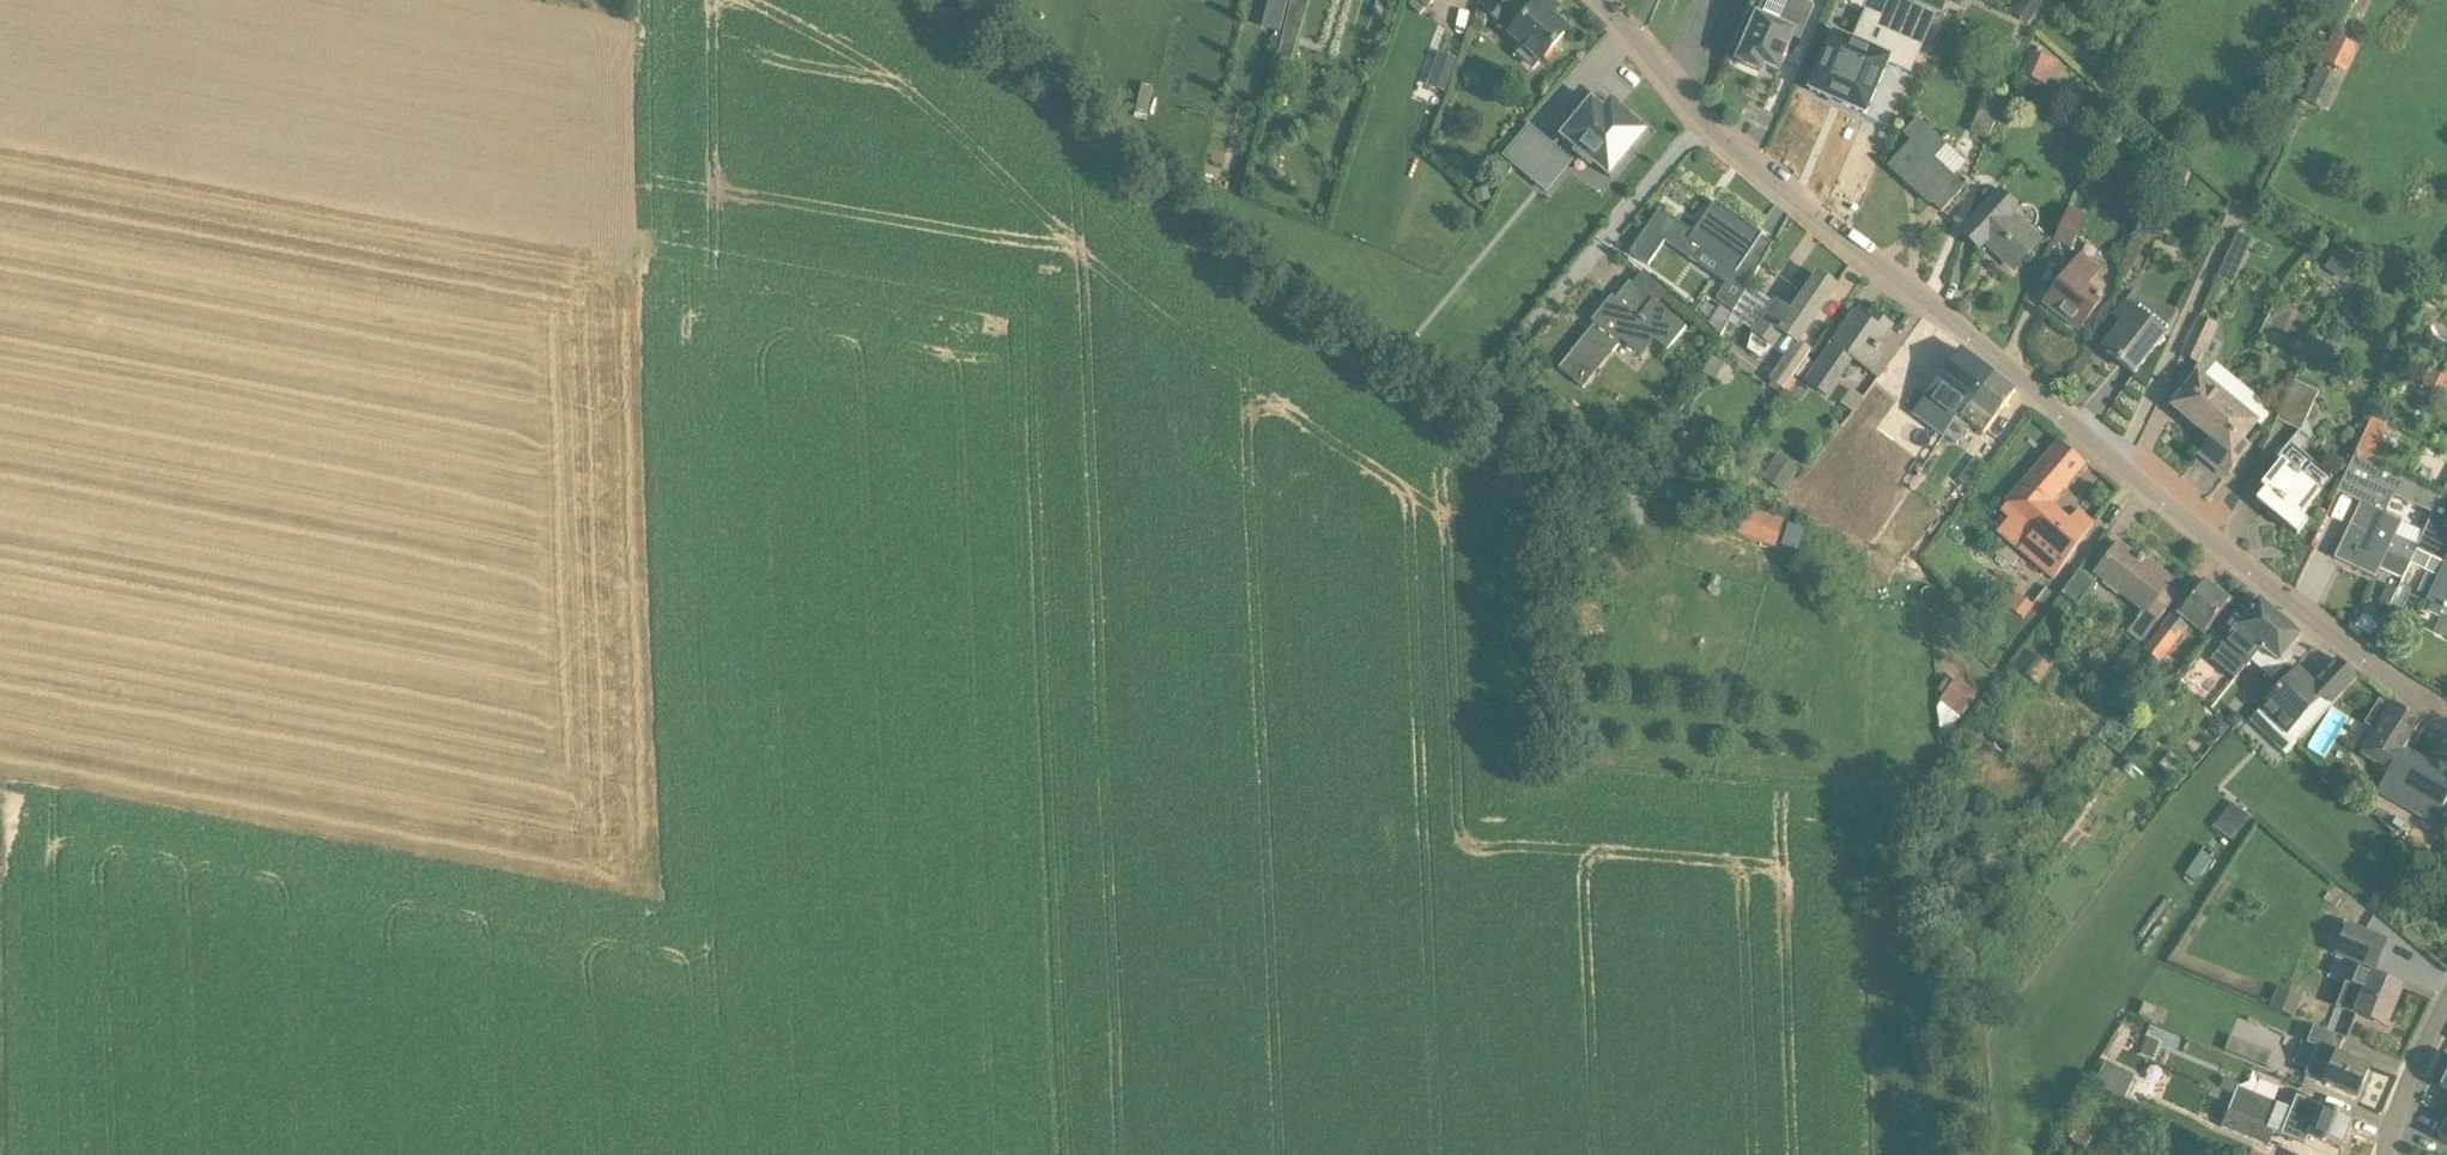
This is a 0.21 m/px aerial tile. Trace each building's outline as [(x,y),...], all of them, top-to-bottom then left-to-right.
[(1310,0),(1292,0),(1278,58),(1292,62),(1310,0)] [(1417,0),(1414,0),(1409,6),(1420,16),(1427,8),(1417,0)] [(1436,0),(1418,0),(1428,9),(1436,0)] [(1537,4),(1531,12),(1519,2),(1521,0),(1497,0),(1487,12),(1500,24),(1504,20),(1514,29),(1509,35),(1541,62),(1568,31),(1552,17),(1560,8),(1551,0),(1541,0),(1537,4)] [(1738,62),(1760,71),(1763,66),(1778,72),(1782,64),(1784,65),(1789,53),(1787,52),(1793,38),(1800,41),(1814,8),(1796,0),(1794,0),(1782,27),(1758,17),(1738,62)] [(2012,14),(2027,25),(2043,5),(2037,0),(2022,0),(2012,14)] [(1867,13),(1853,44),(1835,35),(1810,91),(1866,116),(1889,64),(1910,73),(1935,16),(1912,6),(1902,28),(1867,13)] [(2333,36),(2321,62),(2344,73),(2357,47),(2333,36)] [(2032,51),(2021,74),(2045,85),(2050,75),(2053,76),(2060,63),(2032,51)] [(1458,59),(1439,53),(1433,69),(1452,76),(1458,59)] [(2326,112),(2341,80),(2318,69),(2303,101),(2326,112)] [(1575,155),(1591,168),(1594,165),(1612,188),(1652,142),(1613,108),(1606,115),(1594,105),(1563,139),(1578,151),(1575,155)] [(1980,111),(1971,133),(1988,140),(1997,118),(1980,111)] [(1952,179),(1933,162),(1947,146),(1917,119),(1903,135),(1912,144),(1890,168),(1904,181),(1905,181),(1929,203),(1930,204),(1931,203),(1942,213),(1968,185),(1956,175),(1952,179)] [(1530,128),(1506,157),(1548,198),(1573,173),(1600,195),(1612,188),(1594,165),(1591,168),(1575,155),(1578,151),(1563,139),(1555,150),(1530,128)] [(1474,193),(1477,206),(1492,202),(1488,190),(1474,193)] [(2014,270),(2039,243),(2010,217),(2017,210),(1998,193),(1962,234),(1980,251),(1986,244),(2014,270)] [(1627,262),(1643,273),(1665,241),(1704,269),(1716,252),(1740,269),(1728,287),(1743,298),(1758,269),(1745,260),(1762,237),(1733,217),(1735,215),(1732,213),(1730,215),(1716,205),(1703,223),(1709,227),(1699,240),(1669,218),(1657,235),(1649,230),(1627,262)] [(2054,242),(2072,250),(2087,217),(2069,209),(2054,242)] [(2209,222),(2198,226),(2202,237),(2213,233),(2209,222)] [(2237,234),(2224,264),(2239,271),(2252,240),(2237,234)] [(2340,248),(2326,269),(2346,283),(2360,261),(2340,248)] [(2099,273),(2081,259),(2045,305),(2078,331),(2102,301),(2087,289),(2099,273)] [(1810,353),(1797,344),(1833,292),(1817,281),(1794,315),(1776,302),(1754,333),(1752,335),(1748,351),(1760,359),(1773,350),(1785,359),(1770,381),(1783,391),(1810,353)] [(1658,306),(1633,285),(1630,283),(1615,300),(1612,297),(1595,319),(1598,322),(1562,366),(1584,383),(1621,338),(1642,356),(1654,341),(1668,352),(1686,329),(1658,306)] [(2134,376),(2166,337),(2125,304),(2115,317),(2127,326),(2106,353),(2134,376)] [(1709,326),(1722,338),(1733,316),(1721,308),(1709,326)] [(1851,356),(1880,376),(1900,350),(1885,339),(1892,328),(1874,315),(1868,323),(1855,314),(1807,384),(1828,398),(1837,382),(1834,380),(1851,356)] [(2216,365),(2204,354),(2216,329),(2199,321),(2182,356),(2198,364),(2193,375),(2197,377),(2172,408),(2200,431),(2226,399),(2206,383),(2216,365)] [(2337,345),(2344,330),(2333,325),(2326,340),(2337,345)] [(1925,423),(1947,439),(1980,395),(1982,395),(1994,378),(1962,353),(1928,397),(1938,405),(1925,423)] [(2422,386),(2446,397),(2446,395),(2446,374),(2431,366),(2422,386)] [(1980,395),(1947,439),(1955,446),(1969,427),(1983,438),(2016,394),(1994,378),(1982,395),(1980,395)] [(2300,432),(2319,393),(2295,382),(2276,421),(2300,432)] [(2257,425),(2226,399),(2200,431),(2220,448),(2208,463),(2225,477),(2247,450),(2241,444),(2257,425)] [(2372,418),(2353,459),(2366,464),(2368,465),(2382,434),(2398,442),(2403,432),(2372,418)] [(1692,441),(1680,435),(1671,453),(1683,459),(1692,441)] [(1869,471),(1912,482),(1921,447),(1878,436),(1869,471)] [(2025,485),(2006,506),(2000,512),(2009,519),(1997,533),(2019,552),(2021,550),(2054,579),(2062,567),(2092,524),(2085,519),(2076,529),(2050,505),(2085,466),(2060,444),(2040,466),(2039,465),(2023,483),(2025,485)] [(1976,457),(1959,480),(1970,488),(1987,465),(1976,457)] [(2435,509),(2437,504),(2440,497),(2368,465),(2366,464),(2353,459),(2348,469),(2435,509)] [(2320,494),(2281,462),(2261,488),(2265,491),(2256,502),(2257,503),(2258,502),(2297,535),(2296,535),(2297,536),(2307,524),(2300,518),(2320,494)] [(1797,478),(1781,468),(1773,463),(1764,479),(1787,493),(1797,478)] [(2409,565),(2419,545),(2419,537),(2411,529),(2401,528),(2403,524),(2385,515),(2393,496),(2432,515),(2435,509),(2348,469),(2337,493),(2365,506),(2338,562),(2372,578),(2383,553),(2409,565)] [(2437,504),(2446,509),(2446,486),(2440,497),(2437,504)] [(1730,534),(1798,555),(1806,525),(1740,504),(1730,534)] [(2419,545),(2409,565),(2440,579),(2446,563),(2446,509),(2437,504),(2435,509),(2432,515),(2419,545)] [(2129,632),(2142,642),(2178,597),(2168,589),(2172,583),(2141,558),(2139,561),(2118,545),(2095,574),(2144,612),(2129,632)] [(2440,579),(2430,602),(2446,610),(2446,563),(2440,579)] [(2062,608),(2068,600),(2077,606),(2096,581),(2081,570),(2056,603),(2062,608)] [(2187,598),(2164,627),(2145,652),(2159,664),(2192,623),(2205,633),(2229,604),(2225,600),(2227,598),(2216,590),(2215,592),(2204,584),(2191,601),(2187,598)] [(2390,611),(2400,615),(2412,589),(2402,584),(2390,611)] [(2391,606),(2398,590),(2388,586),(2381,601),(2391,606)] [(2024,619),(2034,606),(2018,593),(2015,597),(2011,594),(2004,603),(2024,619)] [(2222,648),(2212,660),(2236,680),(2245,670),(2252,662),(2262,649),(2255,643),(2278,617),(2260,602),(2222,648)] [(2434,632),(2446,638),(2446,617),(2443,615),(2434,632)] [(2262,649),(2252,662),(2274,680),(2295,658),(2290,653),(2302,637),(2278,617),(2255,643),(2262,649)] [(2011,665),(2016,669),(2039,686),(2051,668),(2029,652),(2025,658),(2019,654),(2011,665)] [(2297,744),(2332,706),(2357,680),(2338,661),(2313,687),(2297,671),(2261,709),(2297,744)] [(1941,702),(1943,703),(1939,708),(1941,734),(1947,739),(1978,693),(1957,679),(1941,702)] [(2391,710),(2380,704),(2366,728),(2377,735),(2364,756),(2390,771),(2377,793),(2434,826),(2446,802),(2446,776),(2404,752),(2422,723),(2394,705),(2391,710)] [(2225,721),(2235,729),(2243,719),(2238,715),(2229,716),(2225,721)] [(2230,728),(2218,718),(2208,730),(2220,740),(2230,728)] [(2233,843),(2252,820),(2232,804),(2213,828),(2233,843)] [(2397,850),(2406,855),(2411,845),(2402,840),(2402,841),(2399,846),(2397,850)] [(2398,881),(2392,891),(2404,899),(2411,889),(2398,881)] [(2375,969),(2386,942),(2346,926),(2335,953),(2375,969)] [(2402,988),(2359,971),(2353,987),(2346,985),(2336,1009),(2355,1016),(2386,1028),(2402,988)] [(2304,998),(2281,989),(2274,1007),(2296,1015),(2304,998)] [(2168,1013),(2144,1003),(2139,1016),(2162,1026),(2168,1013)] [(2370,1068),(2339,1056),(2345,1040),(2314,1028),(2308,1045),(2318,1049),(2307,1078),(2358,1098),(2370,1068)] [(2148,1038),(2140,1056),(2154,1062),(2162,1044),(2148,1038)] [(2245,1061),(2251,1047),(2229,1038),(2224,1053),(2245,1061)] [(2092,1085),(2123,1101),(2135,1076),(2104,1061),(2092,1085)] [(2236,1085),(2227,1082),(2224,1089),(2233,1092),(2236,1085)] [(2267,1129),(2277,1103),(2238,1088),(2228,1111),(2265,1125),(2264,1128),(2267,1129)] [(2354,1121),(2296,1098),(2281,1135),(2304,1144),(2307,1138),(2341,1151),(2354,1121)] [(2263,1128),(2264,1128),(2265,1125),(2228,1111),(2221,1128),(2257,1143),(2263,1128)] [(2081,1129),(2079,1134),(2074,1131),(2069,1138),(2074,1141),(2073,1142),(2079,1146),(2085,1150),(2092,1137),(2081,1129)] [(2446,1152),(2446,1130),(2438,1147),(2446,1152)]
